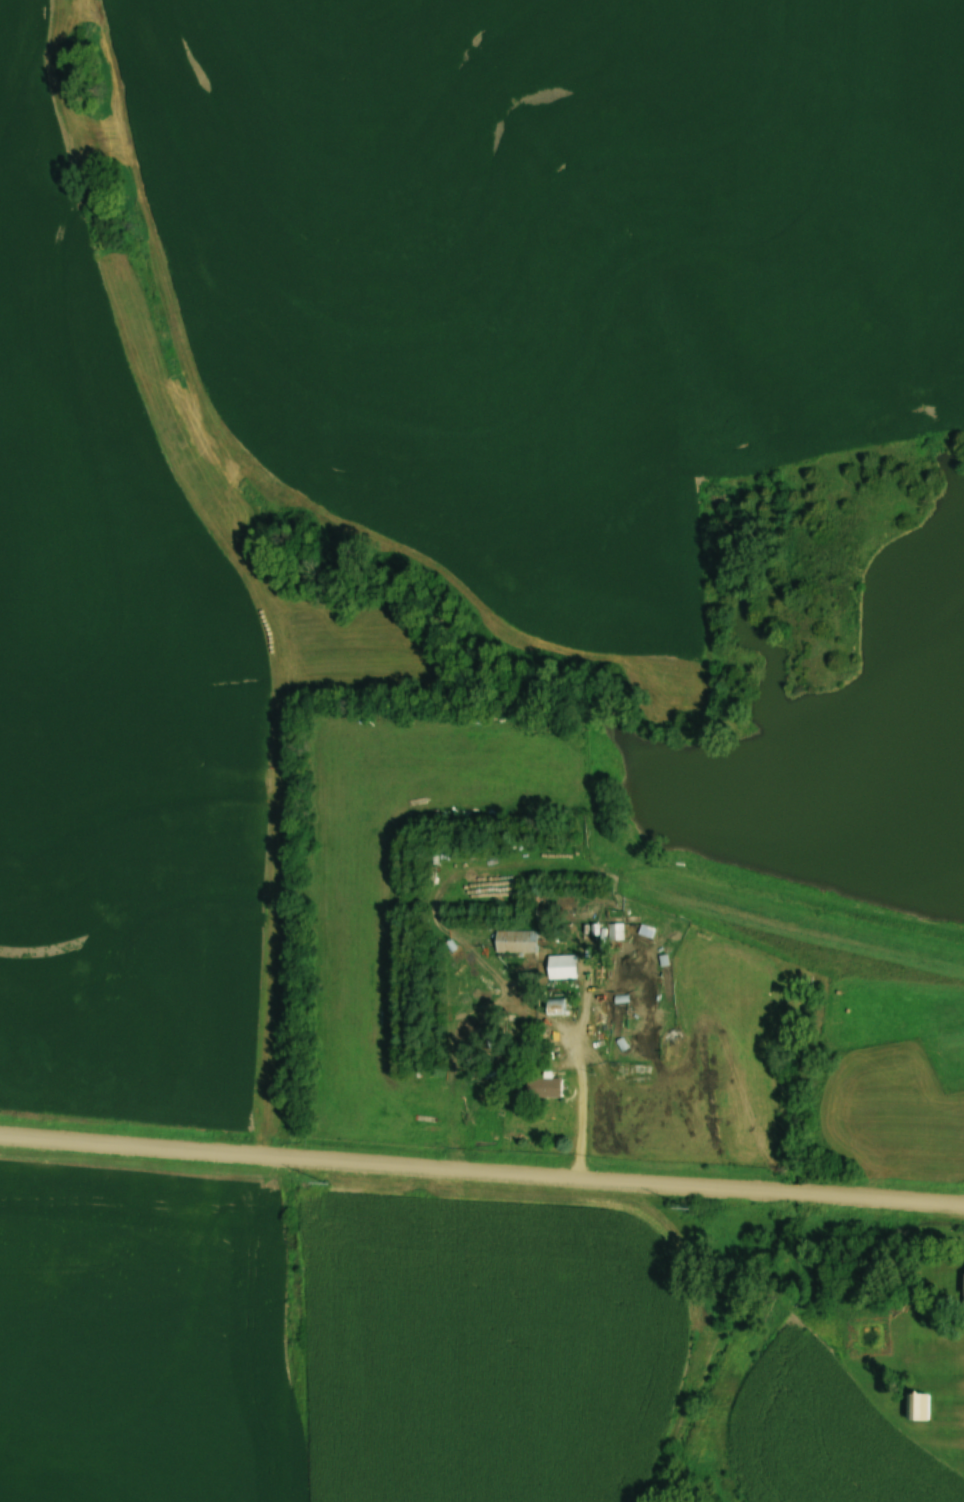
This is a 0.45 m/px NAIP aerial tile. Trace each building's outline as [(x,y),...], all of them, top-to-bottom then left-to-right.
[(621,938),(621,923),(607,923),(607,938),(621,938)] [(535,930),(492,930),(492,952),(535,952),(535,930)] [(575,979),(574,954),(546,954),(546,979),(575,979)] [(544,1014),(561,1014),(561,999),(544,999),(544,1014)] [(560,1098),(560,1078),(524,1078),(524,1098),(560,1098)]
